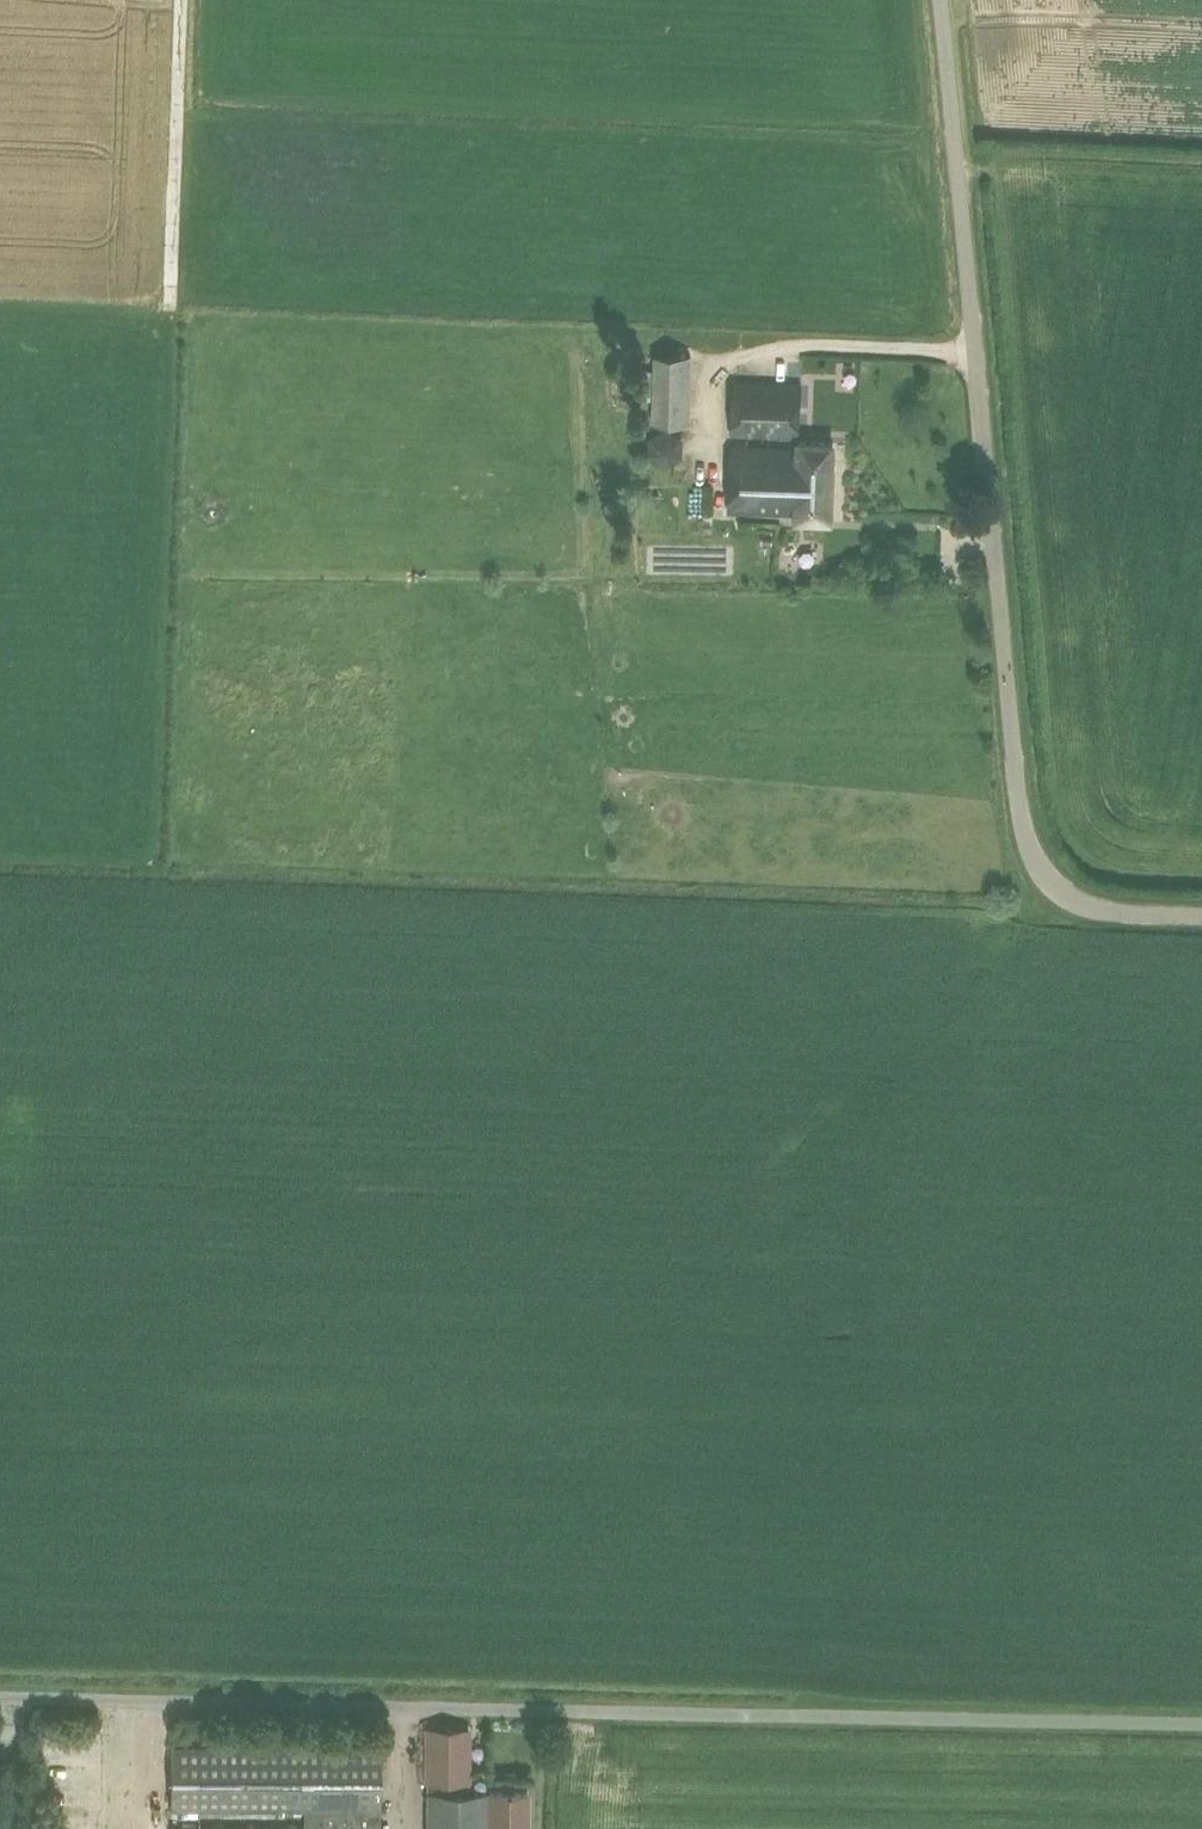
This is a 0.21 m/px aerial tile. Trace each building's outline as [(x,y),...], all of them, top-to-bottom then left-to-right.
[(641,392),(653,392),(652,423),(690,423),(692,355),(654,353),(654,369),(641,369),(641,392)] [(730,436),(800,438),(802,383),(732,381),(730,436)] [(799,442),(799,446),(730,444),(728,512),(796,514),(796,518),(832,519),(834,443),(799,442)] [(427,1726),(427,1781),(469,1782),(469,1726),(427,1726)] [(69,1766),(68,1734),(41,1735),(42,1774),(101,1772),(100,1765),(69,1766)] [(171,1809),(305,1809),(381,1810),(381,1746),(171,1745),(171,1809)] [(427,1781),(427,1790),(469,1790),(469,1782),(427,1781)] [(427,1790),(427,1828),(529,1828),(529,1790),(469,1790),(427,1790)] [(305,1828),(381,1828),(381,1810),(305,1809),(305,1828)]
